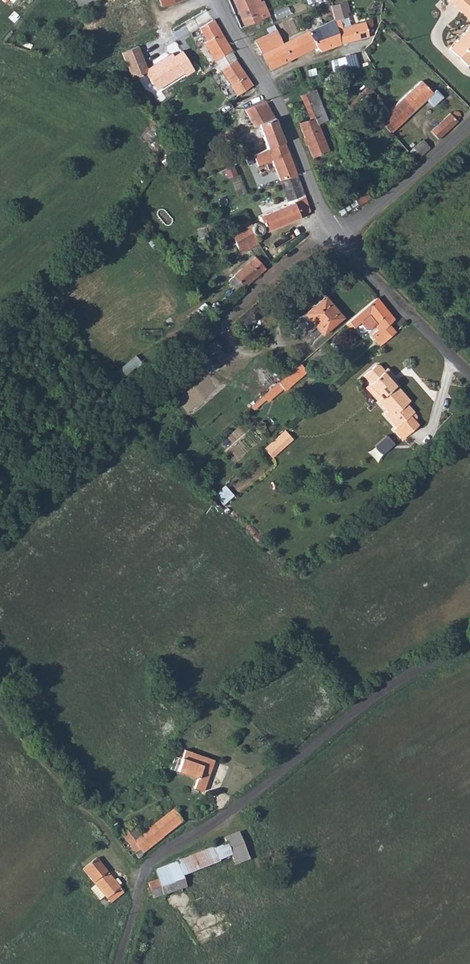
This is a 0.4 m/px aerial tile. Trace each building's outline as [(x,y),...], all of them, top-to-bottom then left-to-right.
[(246,26),(269,16),(266,9),(263,10),(259,0),(235,0),(246,26)] [(469,20),(469,0),(448,0),(469,20)] [(331,6),(334,20),(340,45),(369,38),(368,32),(373,31),(372,20),(350,25),(346,12),(349,12),(346,2),(331,6)] [(215,61),(231,52),(231,51),(214,20),(200,28),(207,41),(204,43),(215,61)] [(276,30),(254,41),(260,51),(266,48),(275,67),(316,47),(321,52),(340,45),(334,20),(283,44),(276,30)] [(449,49),(468,66),(469,64),(469,26),(449,49)] [(138,46),(122,53),(131,78),(146,73),(156,90),(183,74),(185,77),(194,71),(182,51),(173,56),(171,54),(147,68),(138,46)] [(260,51),(270,70),(275,67),(266,48),(260,51)] [(218,65),(213,68),(217,74),(222,70),(231,85),(230,86),(237,96),(252,86),(235,61),(236,60),(231,52),(215,61),(218,65)] [(353,55),(345,57),(348,71),(357,68),(353,55)] [(421,81),(388,111),(378,120),(390,133),(391,133),(406,118),(433,93),(421,81)] [(315,90),(300,96),(305,108),(310,106),(315,118),(299,125),(313,158),(329,152),(318,125),(328,121),(315,90)] [(161,91),(154,96),(159,104),(166,98),(161,91)] [(358,95),(347,107),(354,113),(364,100),(358,95)] [(259,126),(268,149),(284,142),(275,118),(265,101),(244,109),(255,128),(259,126)] [(452,116),(450,114),(442,122),(449,130),(457,121),(456,120),(458,120),(459,119),(460,118),(460,117),(460,115),(460,114),(459,113),(458,112),(457,112),(455,112),(454,112),(453,113),(452,115),(452,116)] [(438,140),(449,130),(442,122),(431,132),(438,140)] [(272,160),(280,181),(297,174),(284,142),(268,149),(253,156),(258,166),(272,160)] [(288,203),(305,197),(297,174),(280,181),(288,203)] [(370,198),(362,186),(350,194),(357,204),(358,206),(370,198)] [(350,194),(335,206),(340,215),(357,204),(350,194)] [(288,205),(259,217),(262,225),(263,228),(265,231),(299,218),(299,216),(310,211),(305,197),(288,203),(288,205)] [(252,225),(250,221),(230,232),(229,229),(220,233),(222,239),(232,235),(240,253),(258,243),(255,235),(253,234),(252,233),(251,232),(251,231),(251,229),(251,228),(251,226),(252,225)] [(261,225),(260,224),(258,223),(256,223),(254,223),(252,225),(251,226),(251,228),(251,229),(251,231),(251,232),(252,233),(253,234),(255,235),(256,235),(258,235),(260,234),(262,232),(262,230),(262,228),(263,228),(262,225),(261,225)] [(255,257),(228,280),(238,292),(265,268),(255,257)] [(343,318),(325,297),(305,314),(322,335),(343,318)] [(394,320),(376,298),(345,324),(350,328),(352,326),(354,328),(360,322),(367,329),(371,329),(376,324),(381,330),(373,338),(380,345),(395,332),(388,324),(394,320)] [(201,352),(193,360),(207,372),(225,354),(219,349),(221,346),(214,339),(201,352)] [(134,356),(117,371),(122,377),(140,363),(134,356)] [(283,388),(285,390),(307,371),(300,363),(263,396),(266,399),(268,401),(283,388)] [(393,430),(402,439),(418,425),(414,420),(416,418),(416,416),(413,413),(414,412),(407,404),(410,401),(397,386),(396,387),(391,380),(393,378),(394,377),(387,368),(384,371),(380,366),(375,365),(363,376),(370,383),(369,384),(381,398),(378,401),(387,412),(384,414),(396,427),(393,430)] [(365,387),(378,401),(381,398),(369,384),(365,387)] [(251,406),(253,409),(266,399),(263,396),(251,406)] [(285,431),(265,449),(272,457),(292,439),(285,431)] [(226,451),(231,457),(253,439),(247,433),(226,451)] [(214,760),(185,750),(177,771),(197,778),(194,788),(203,791),(214,760)] [(133,827),(122,836),(130,846),(129,847),(135,854),(140,850),(143,854),(183,821),(174,809),(140,836),(133,827)] [(163,895),(186,887),(182,876),(219,862),(219,860),(231,855),(235,865),(249,860),(238,833),(224,838),(226,844),(213,849),(213,847),(155,870),(158,880),(148,883),(150,888),(147,889),(149,895),(152,895),(153,898),(163,895)] [(104,896),(110,903),(123,892),(118,886),(121,884),(117,878),(114,881),(96,858),(82,869),(95,885),(90,889),(99,901),(104,896)]
